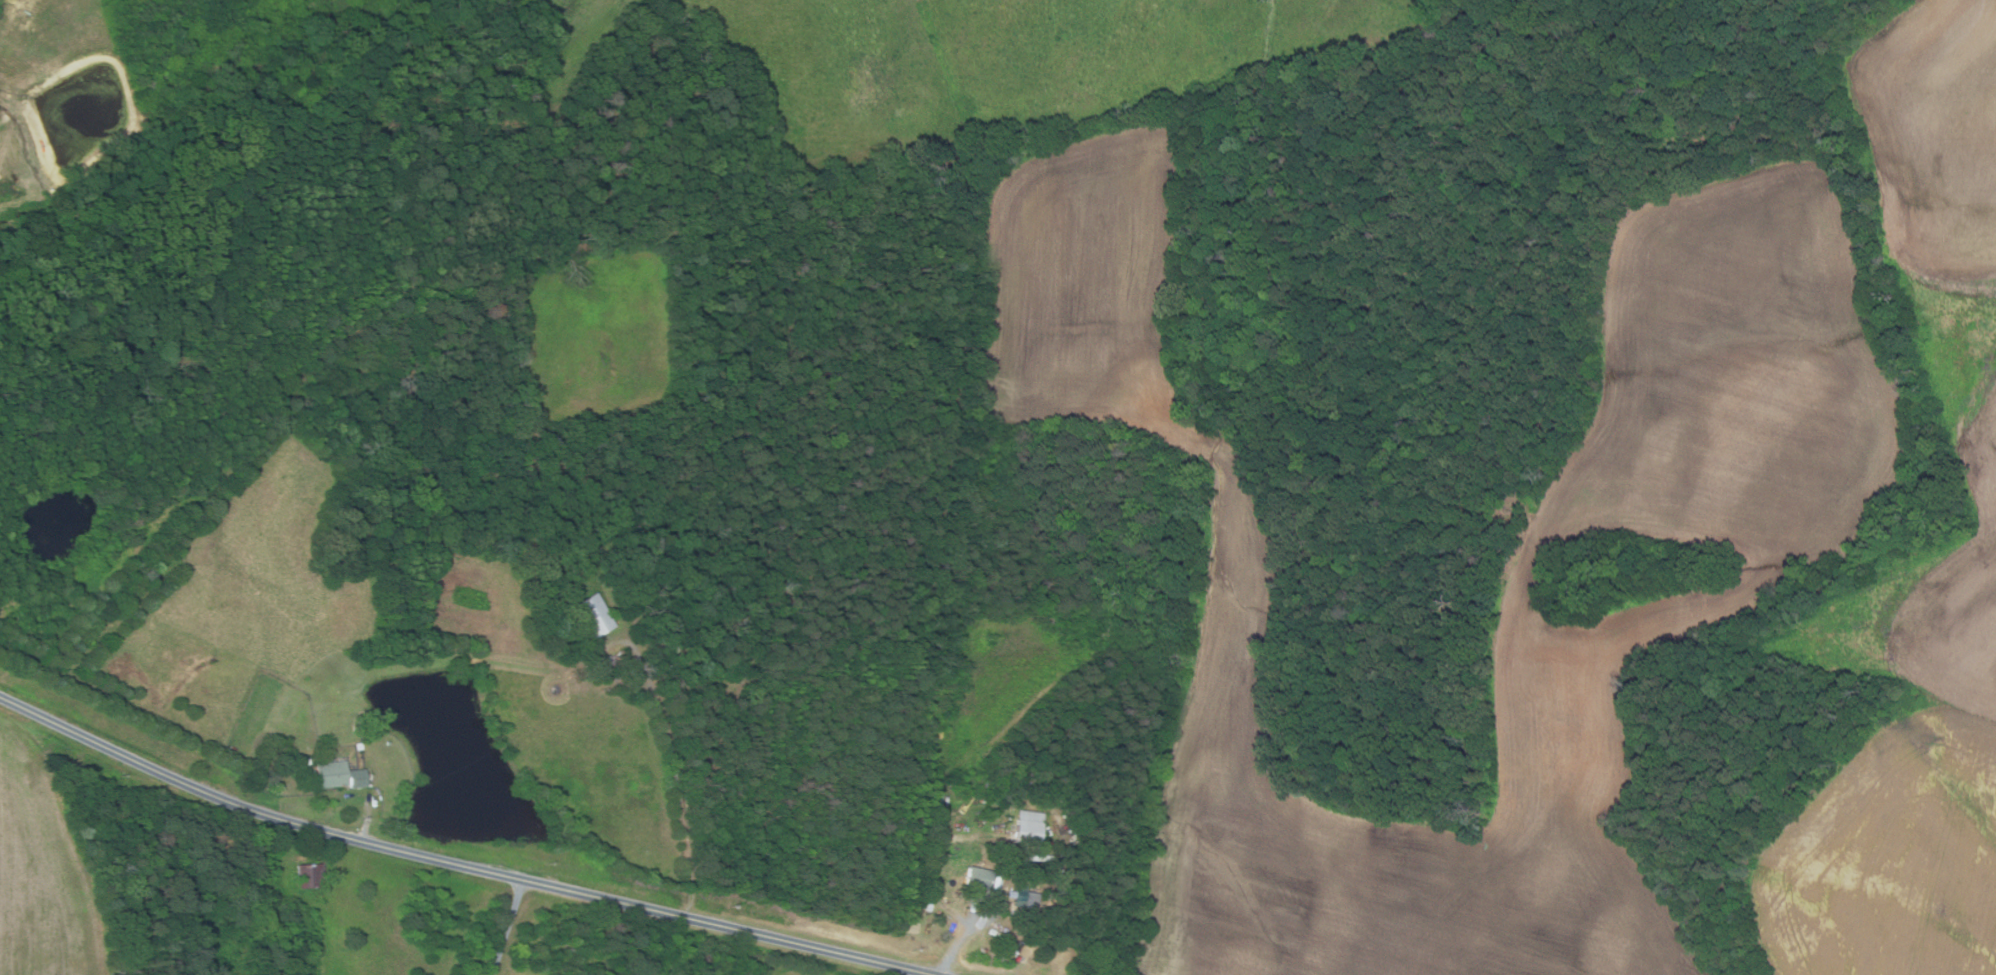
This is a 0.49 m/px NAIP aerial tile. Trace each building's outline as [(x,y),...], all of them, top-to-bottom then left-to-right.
[(615,625),(590,640),(570,607),(595,591),(615,625)] [(677,653),(664,651),(665,644),(678,646),(677,653)] [(606,657),(622,649),(634,670),(618,679),(606,657)] [(238,749),(232,760),(226,757),(232,746),(238,749)] [(317,787),(315,763),(345,760),(347,784),(317,787)] [(367,786),(349,788),(347,770),(364,768),(367,786)] [(1039,846),(1014,843),(1019,810),(1044,813),(1039,846)] [(298,888),(296,864),(323,863),(324,887),(298,888)] [(989,889),(965,884),(969,866),(992,871),(989,889)] [(1000,890),(992,888),(995,873),(1003,875),(1000,890)] [(1013,905),(1016,883),(1027,885),(1024,907),(1013,905)] [(1037,909),(1026,907),(1027,892),(1039,893),(1037,909)]
